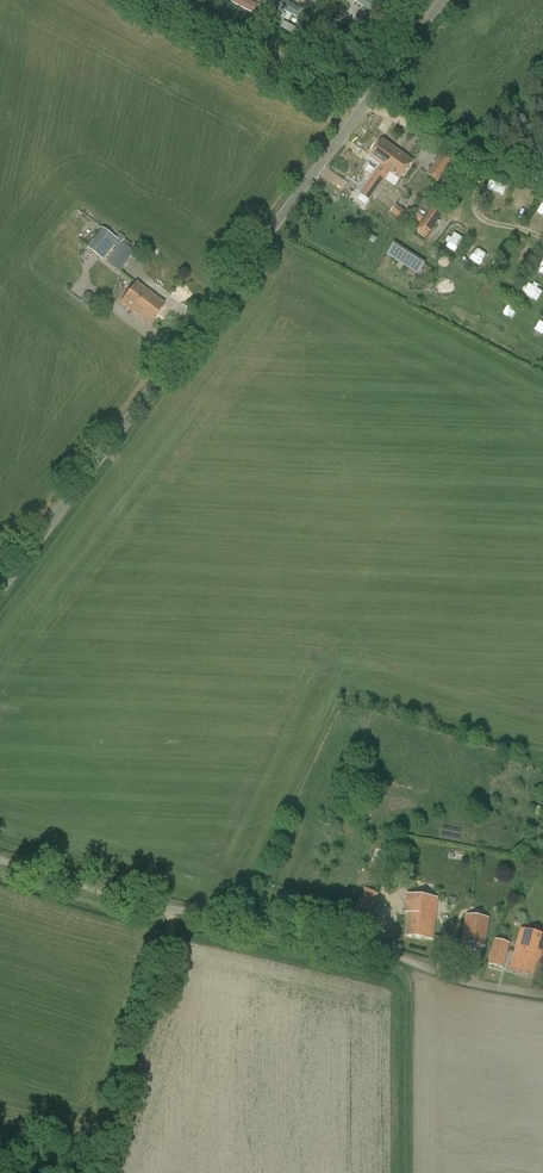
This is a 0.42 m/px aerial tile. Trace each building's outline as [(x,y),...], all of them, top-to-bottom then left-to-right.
[(255,13),(258,5),(250,2),(251,0),(234,0),(232,4),(255,13)] [(277,5),(298,17),(302,8),(287,0),(280,0),(277,5)] [(342,13),(366,26),(379,3),(374,0),(349,0),(342,13)] [(508,139),(498,135),(495,142),(505,146),(508,139)] [(385,168),(397,152),(382,141),(371,157),(382,165),(385,168)] [(385,168),(382,165),(361,195),(370,201),(391,172),(401,179),(413,163),(397,152),(385,168)] [(428,175),(440,184),(455,162),(443,154),(428,175)] [(447,210),(437,202),(417,230),(427,237),(447,210)] [(391,211),(402,221),(408,213),(397,203),(391,211)] [(102,260),(118,241),(102,228),(87,248),(102,260)] [(393,244),(387,253),(418,274),(424,265),(393,244)] [(124,266),(111,256),(106,262),(119,272),(124,266)] [(150,324),(164,305),(137,283),(122,303),(150,324)] [(433,939),(439,898),(407,894),(405,912),(409,913),(406,935),(433,939)] [(486,946),(490,917),(466,915),(462,943),(486,946)] [(522,929),(510,970),(538,978),(542,959),(542,934),(522,929)] [(504,969),(511,944),(496,939),(489,965),(504,969)]
